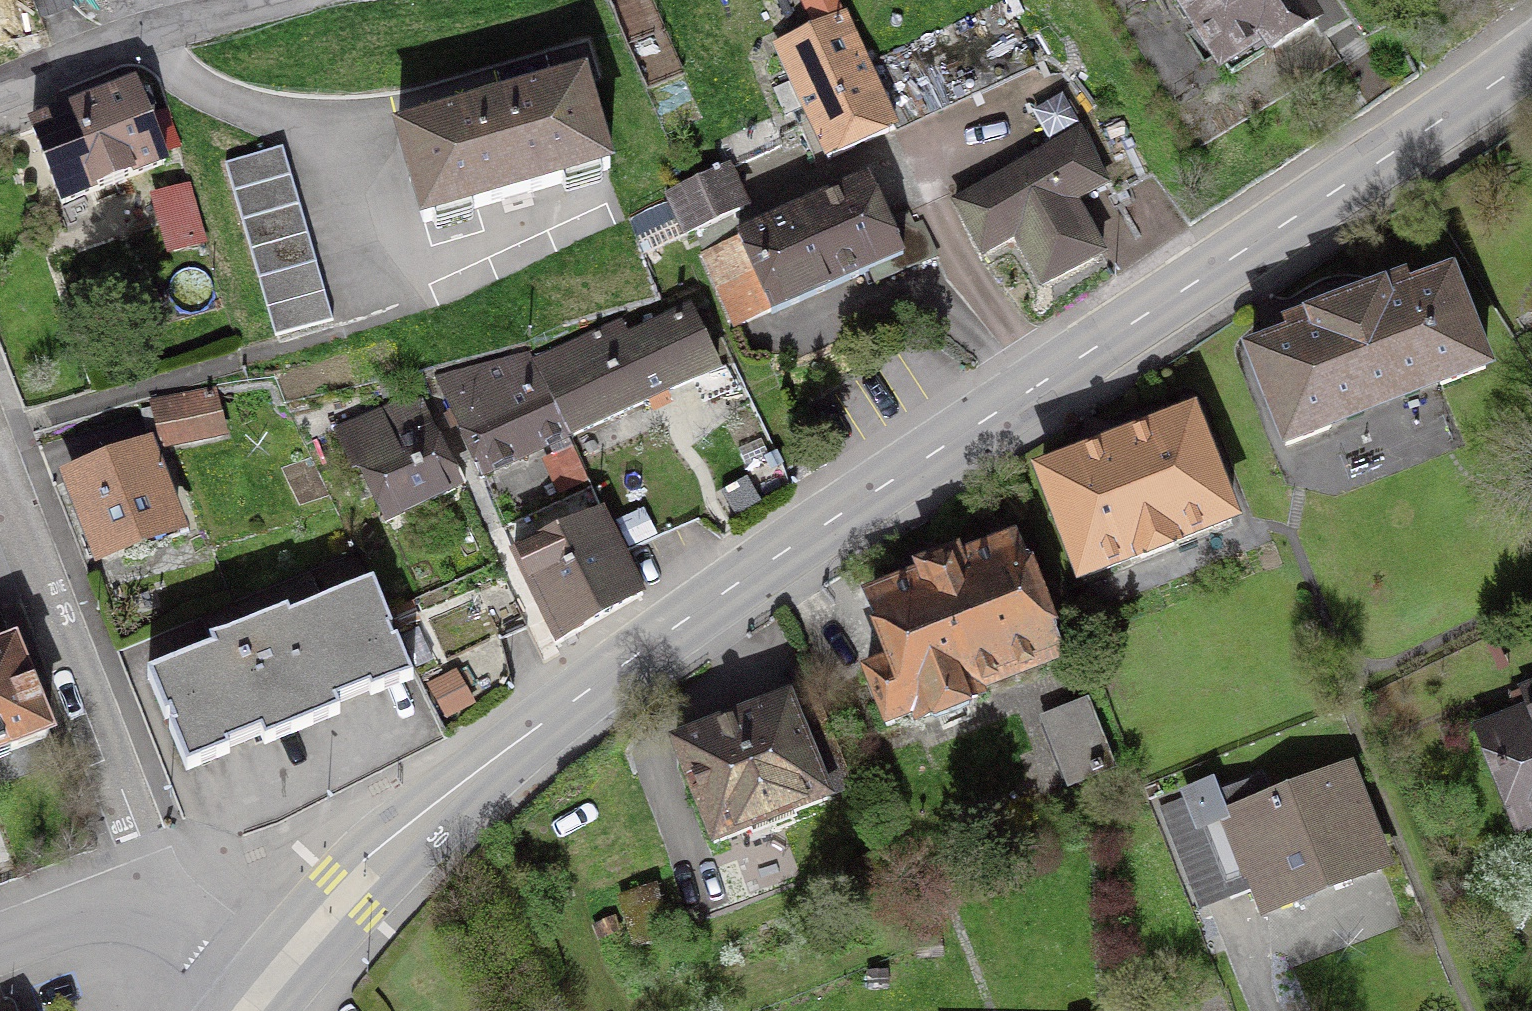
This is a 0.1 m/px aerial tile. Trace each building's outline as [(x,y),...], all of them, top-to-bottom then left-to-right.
[(37,9),(65,0),(34,0),(37,9)] [(867,64),(836,0),(802,0),(816,34),(780,49),(794,83),(776,91),(786,114),(804,106),(829,160),(895,131),(867,64)] [(1264,38),(1271,49),(1314,21),(1301,0),(1179,0),(1221,66),(1264,38)] [(1034,64),(1005,2),(867,64),(895,131),(1034,64)] [(607,170),(582,83),(475,110),(476,113),(399,135),(424,222),(607,170)] [(141,100),(135,86),(32,127),(62,204),(166,162),(162,153),(180,146),(167,110),(155,114),(149,97),(141,100)] [(1080,134),(955,203),(982,254),(1014,236),(1042,285),(1101,254),(1073,202),(1104,183),(1080,134)] [(275,335),(332,319),(282,144),(225,162),(275,335)] [(671,194),(687,234),(744,209),(726,168),(720,171),(714,168),(717,172),(671,194)] [(771,308),(773,311),(870,269),(876,282),(937,256),(922,223),(914,226),(908,212),(887,221),(868,180),(740,236),(741,239),(703,251),(736,323),(771,308)] [(189,189),(161,197),(176,248),(204,239),(189,189)] [(1331,430),(1328,423),(1438,380),(1441,388),(1485,371),(1450,280),(1384,306),(1381,297),(1314,322),(1317,332),(1250,357),(1286,448),(1331,430)] [(629,338),(623,323),(536,362),(570,437),(694,382),(703,403),(734,389),(724,367),(718,369),(691,311),(629,338)] [(570,437),(536,362),(530,355),(438,380),(480,477),(567,436),(568,438),(570,437)] [(221,432),(213,391),(155,404),(156,408),(141,411),(145,429),(160,426),(165,444),(221,432)] [(386,522),(464,483),(454,462),(448,465),(426,418),(423,420),(417,406),(407,411),(404,404),(340,434),(357,471),(363,469),(366,476),(353,482),(361,500),(375,494),(386,522)] [(1100,452),(1041,475),(1081,579),(1140,555),(1141,558),(1232,519),(1191,416),(1099,449),(1100,452)] [(112,458),(69,479),(98,554),(175,525),(147,449),(113,462),(112,458)] [(625,545),(677,522),(653,469),(602,493),(625,545)] [(555,645),(642,595),(591,488),(574,496),(586,522),(514,554),(555,645)] [(924,581),(872,601),(897,664),(865,673),(868,682),(872,681),(886,727),(915,712),(919,719),(976,696),(975,692),(1055,660),(1010,547),(959,567),(955,557),(920,571),(924,581)] [(314,569),(203,614),(215,650),(150,676),(167,719),(170,718),(188,771),(230,754),(228,750),(261,737),(264,746),(340,715),(336,706),(369,692),(371,697),(412,680),(388,629),(391,628),(373,583),(327,602),(314,569)] [(1,747),(10,751),(45,737),(49,728),(15,641),(0,647),(0,747),(1,747)] [(813,692),(675,745),(715,845),(852,791),(813,692)] [(1087,703),(1045,720),(1069,784),(1113,766),(1087,703)] [(1493,736),(1530,827),(1531,826),(1531,720),(1493,736)] [(1233,794),(1196,809),(1218,867),(1253,854),(1259,869),(1253,871),(1267,909),(1381,865),(1346,775),(1241,815),(1233,794)]
